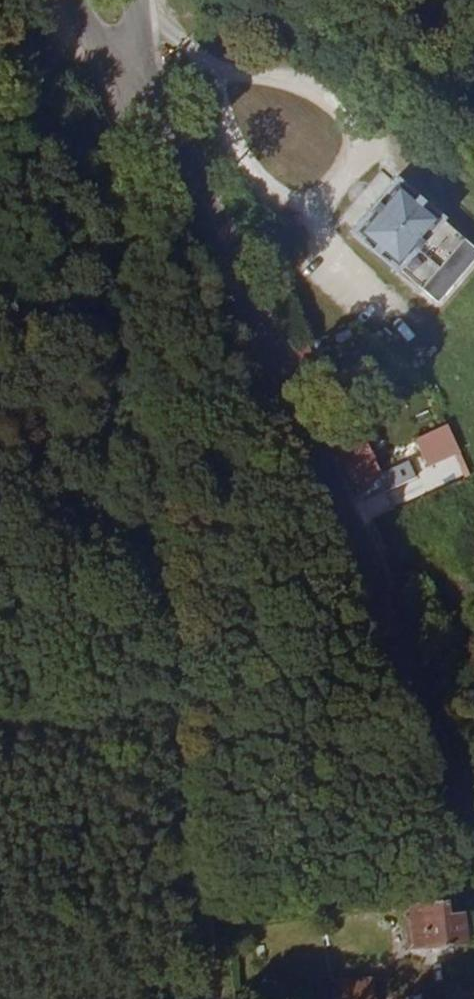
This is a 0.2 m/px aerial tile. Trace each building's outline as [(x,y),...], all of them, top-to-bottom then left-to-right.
[(355,232),(401,272),(447,218),(401,178),(398,183),(386,172),(346,218),(358,229),(355,232)] [(354,419),(332,430),(371,516),(375,513),(370,502),(373,500),(365,483),(381,476),(354,419)] [(146,598),(134,599),(136,611),(148,609),(146,598)] [(450,913),(448,900),(421,903),(423,918),(412,920),(415,947),(427,945),(428,948),(473,942),(473,911),(450,913)] [(374,998),(372,979),(333,983),(335,998),(374,998)]
